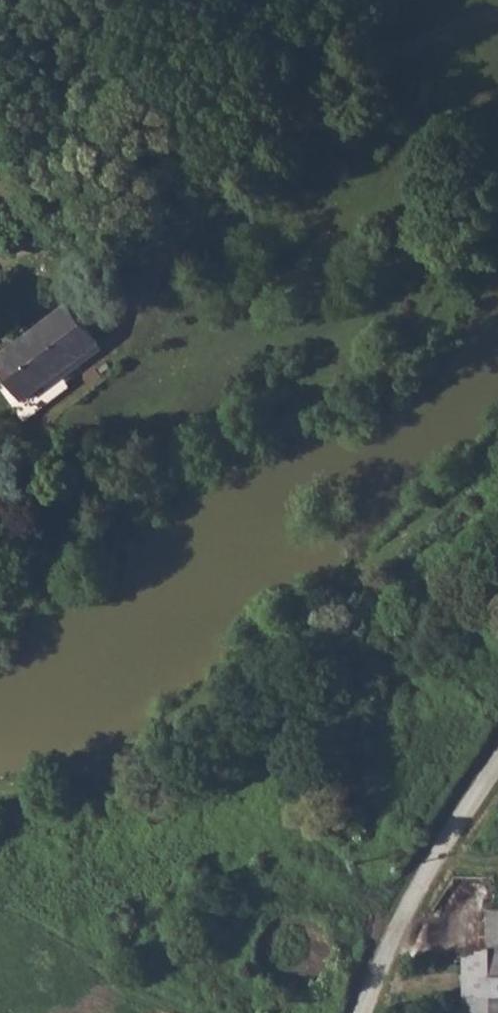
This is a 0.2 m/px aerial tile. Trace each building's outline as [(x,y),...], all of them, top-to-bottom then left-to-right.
[(97,348),(67,308),(0,362),(0,380),(22,408),(97,348)] [(477,913),(478,999),(454,1000),(454,1012),(497,1012),(497,912),(477,913)] [(454,1000),(478,999),(477,949),(454,967),(454,1000)]
